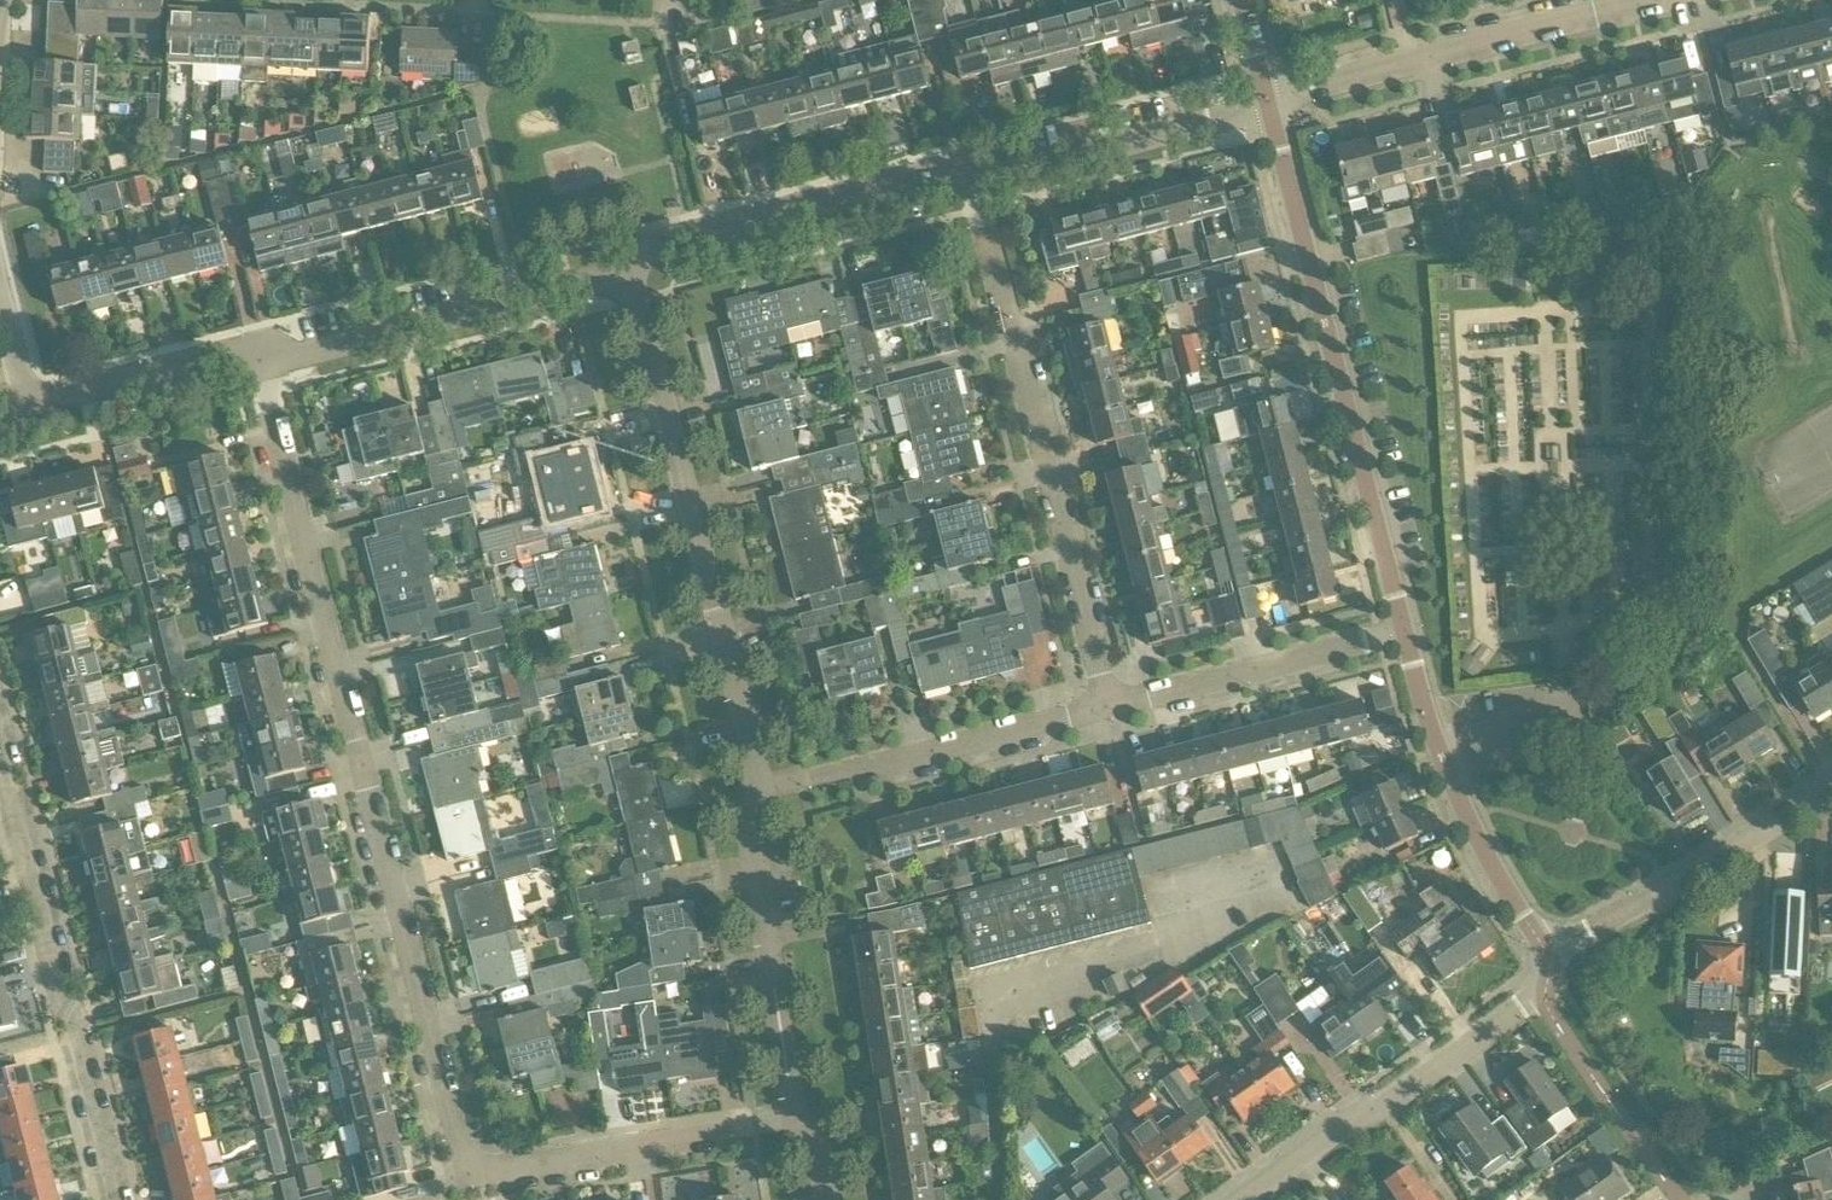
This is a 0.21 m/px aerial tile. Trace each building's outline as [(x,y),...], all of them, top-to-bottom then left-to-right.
[(48,48),(80,49),(80,35),(106,36),(107,0),(79,0),(78,3),(50,2),(48,48)] [(106,36),(134,37),(136,0),(107,0),(106,36)] [(134,37),(163,39),(164,0),(136,0),(134,37)] [(819,5),(822,16),(849,8),(847,0),(837,0),(819,5)] [(860,9),(877,6),(876,0),(858,0),(860,9)] [(908,1),(917,35),(888,42),(889,43),(902,95),(931,87),(919,43),(934,39),(924,0),(908,0),(908,1)] [(934,39),(950,35),(948,29),(944,12),(947,7),(946,0),(924,0),(934,39)] [(1121,1),(1130,35),(1132,42),(1142,40),(1144,47),(1162,43),(1151,0),(1121,0),(1121,1)] [(1162,43),(1191,36),(1189,26),(1203,22),(1198,0),(1151,0),(1162,43)] [(1121,1),(1093,9),(1101,43),(1130,35),(1121,1)] [(818,5),(793,11),(796,25),(821,19),(818,5)] [(197,15),(199,16),(199,10),(171,9),(169,63),(195,64),(197,15)] [(1093,9),(1065,16),(1074,50),(1101,43),(1093,9)] [(796,25),(793,11),(764,18),(767,31),(796,25)] [(1037,23),(1024,27),(1020,11),(1005,15),(1009,31),(1020,74),(1030,71),(1032,77),(1050,73),(1037,23)] [(246,18),(244,66),(269,67),(271,13),(245,12),(245,18),(246,18)] [(271,13),(269,67),(293,68),(295,20),(297,20),(297,14),(271,13)] [(1381,31),(1376,13),(1357,18),(1361,31),(1364,30),(1366,35),(1381,31)] [(197,15),(195,64),(194,82),(219,83),(219,82),(219,81),(219,65),(221,17),(199,16),(197,15)] [(1005,15),(992,18),(996,34),(980,38),(989,72),(990,72),(994,87),(1013,82),(1011,76),(1020,74),(1009,31),(1005,15)] [(345,22),(343,71),(369,72),(371,17),(343,16),(343,22),(345,22)] [(1074,50),(1065,16),(1037,23),(1050,73),(1069,68),(1067,62),(1077,59),(1074,50)] [(245,18),(221,17),(219,65),(219,81),(219,82),(244,82),(244,66),(246,18),(245,18)] [(320,21),(297,20),(295,20),(293,68),(318,69),(320,21)] [(977,24),(978,24),(977,20),(948,29),(950,35),(953,45),(961,79),(989,72),(980,38),(977,24)] [(343,22),(320,21),(318,69),(343,71),(345,22),(343,22)] [(1812,27),(1821,65),(1817,66),(1820,79),(1822,85),(1831,82),(1826,64),(1831,63),(1831,22),(1812,27)] [(734,25),(718,29),(707,32),(712,54),(740,47),(734,25)] [(1789,74),(1793,92),(1803,89),(1801,84),(1820,79),(1817,66),(1821,65),(1812,27),(1783,34),(1793,72),(1789,74)] [(404,29),(402,72),(402,75),(424,75),(424,80),(438,80),(438,76),(455,77),(455,86),(471,86),(485,83),(486,52),(458,50),(459,31),(404,29)] [(1783,34),(1756,41),(1765,80),(1760,81),(1764,93),(1766,99),(1775,97),(1770,78),(1789,74),(1793,72),(1783,34)] [(1715,72),(1725,109),(1747,104),(1745,97),(1764,93),(1760,81),(1765,80),(1756,41),(1755,41),(1754,37),(1741,41),(1742,45),(1726,49),(1731,68),(1715,72)] [(628,64),(643,61),(638,41),(623,45),(628,64)] [(755,59),(772,54),(769,43),(752,48),(755,59)] [(861,50),(863,62),(874,102),(902,95),(889,43),(861,50)] [(80,49),(48,48),(47,63),(37,62),(36,87),(84,90),(85,65),(79,64),(80,49)] [(695,106),(684,65),(682,56),(667,60),(685,131),(700,127),(705,146),(735,138),(725,98),(695,106)] [(1674,63),(1660,66),(1670,104),(1663,106),(1668,124),(1677,122),(1672,103),(1691,99),(1697,117),(1717,112),(1708,74),(1692,79),(1687,59),(1686,60),(1685,56),(1673,59),(1674,63)] [(836,69),(837,69),(835,62),(826,64),(824,69),(809,73),(824,131),(846,125),(849,119),(846,109),(836,69)] [(863,62),(837,69),(836,69),(846,109),(874,102),(863,62)] [(795,80),(780,84),(790,124),(794,139),(824,131),(809,73),(807,74),(805,66),(795,69),(794,76),(795,80)] [(1660,66),(1631,74),(1641,112),(1635,113),(1641,131),(1649,129),(1644,111),(1663,106),(1670,104),(1660,66)] [(1616,78),(1603,81),(1612,120),(1607,120),(1611,139),(1641,131),(1635,113),(1641,112),(1631,74),(1630,74),(1626,72),(1618,74),(1616,78)] [(1590,81),(1588,85),(1574,88),(1583,127),(1579,128),(1584,146),(1611,139),(1607,120),(1612,120),(1603,81),(1601,81),(1598,79),(1590,81)] [(780,84),(752,91),(762,131),(790,124),(780,84)] [(648,103),(646,94),(644,86),(630,89),(635,112),(649,108),(648,103)] [(36,87),(35,112),(35,113),(83,116),(84,90),(36,87)] [(1583,127),(1574,88),(1546,96),(1555,133),(1551,135),(1557,153),(1566,150),(1561,132),(1579,128),(1583,127)] [(752,91),(725,98),(735,138),(762,131),(752,91)] [(1531,99),(1517,103),(1527,141),(1523,142),(1529,160),(1538,158),(1533,139),(1551,135),(1555,133),(1546,96),(1545,96),(1542,93),(1533,95),(1531,99)] [(149,94),(148,119),(159,119),(160,94),(149,94)] [(433,121),(446,118),(442,101),(428,105),(433,121)] [(339,115),(356,116),(357,103),(339,102),(339,115)] [(1517,103),(1488,110),(1497,148),(1495,149),(1497,156),(1500,167),(1509,165),(1505,146),(1523,142),(1527,141),(1517,103)] [(316,121),(333,122),(333,110),(316,109),(316,121)] [(1497,148),(1488,110),(1461,117),(1465,133),(1451,137),(1461,177),(1476,173),(1473,162),(1497,156),(1495,149),(1497,148)] [(82,142),(83,116),(35,113),(35,112),(29,111),(28,139),(46,140),(45,172),(75,173),(76,141),(82,142)] [(398,131),(394,115),(371,121),(376,137),(398,131)] [(291,128),(307,129),(307,117),(291,116),(291,128)] [(463,122),(466,131),(457,134),(462,153),(486,147),(479,119),(463,122)] [(266,134),(282,135),(282,123),(267,123),(266,134)] [(348,143),(344,126),(316,133),(320,150),(348,143)] [(1408,185),(1424,181),(1421,167),(1432,165),(1436,164),(1427,126),(1395,134),(1404,172),(1408,185)] [(242,129),(241,141),(257,142),(257,130),(242,129)] [(420,146),(438,141),(436,130),(418,135),(420,146)] [(1395,134),(1366,142),(1378,193),(1394,189),(1391,175),(1404,172),(1395,134)] [(216,147),(232,148),(233,136),(216,135),(216,147)] [(285,180),(297,177),(288,140),(276,143),(285,180)] [(192,142),(192,154),(207,154),(207,142),(192,142)] [(1366,142),(1336,149),(1346,187),(1361,183),(1364,197),(1378,193),(1366,142)] [(364,160),(382,155),(380,144),(362,149),(364,160)] [(164,160),(180,161),(181,149),(165,148),(164,160)] [(1688,174),(1709,169),(1704,149),(1683,154),(1688,174)] [(484,201),(474,161),(471,151),(442,158),(445,168),(444,168),(455,208),(484,201)] [(206,176),(227,170),(224,156),(202,162),(206,176)] [(308,175),(326,170),(323,159),(305,164),(308,175)] [(1434,169),(1447,219),(1463,215),(1451,165),(1434,169)] [(455,208),(444,168),(417,175),(427,215),(455,208)] [(222,178),(232,219),(235,230),(249,226),(261,273),(289,265),(276,212),(248,219),(237,174),(222,178)] [(417,175),(388,183),(398,223),(427,215),(417,175)] [(144,176),(126,180),(129,189),(146,185),(144,176)] [(232,219),(222,178),(207,182),(217,222),(232,219)] [(1221,178),(1192,185),(1201,220),(1211,217),(1216,236),(1206,239),(1212,262),(1270,247),(1265,228),(1265,226),(1254,187),(1225,194),(1221,178)] [(361,190),(358,179),(344,183),(347,193),(333,197),(332,197),(342,237),(371,230),(361,190)] [(398,223),(388,183),(361,190),(371,230),(398,223)] [(1192,185),(1164,193),(1173,227),(1201,220),(1192,185)] [(1164,193),(1162,186),(1135,193),(1146,234),(1173,227),(1164,193)] [(104,188),(90,192),(92,202),(107,198),(104,188)] [(321,200),(305,204),(304,204),(318,258),(346,251),(342,237),(332,197),(333,197),(331,190),(319,194),(321,200)] [(90,192),(71,197),(76,220),(95,216),(92,202),(90,192)] [(1136,200),(1109,207),(1118,241),(1146,234),(1135,193),(1134,193),(1136,200)] [(180,195),(162,200),(165,211),(182,206),(180,195)] [(292,207),(276,212),(289,265),(318,258),(304,204),(305,204),(303,195),(290,199),(292,207)] [(1369,203),(1373,218),(1355,222),(1359,238),(1388,231),(1384,215),(1380,200),(1369,203)] [(1109,207),(1080,215),(1089,249),(1093,262),(1111,257),(1108,244),(1118,241),(1109,207)] [(1388,231),(1359,238),(1360,243),(1353,245),(1357,262),(1390,254),(1386,238),(1396,235),(1395,229),(1414,224),(1410,208),(1384,215),(1388,231)] [(1637,229),(1633,211),(1606,219),(1610,231),(1637,229)] [(1051,222),(1053,229),(1035,234),(1045,275),(1074,268),(1070,254),(1089,249),(1080,215),(1051,222)] [(1575,217),(1549,223),(1551,231),(1551,234),(1555,233),(1555,235),(1580,233),(1579,230),(1578,226),(1575,217)] [(1610,231),(1606,219),(1578,226),(1579,230),(1580,233),(1610,231)] [(1549,223),(1538,225),(1542,241),(1553,239),(1551,234),(1551,231),(1549,223)] [(219,226),(190,234),(200,274),(229,266),(219,226)] [(1467,229),(1451,234),(1455,247),(1471,245),(1467,229)] [(31,263),(47,259),(39,231),(24,235),(31,263)] [(200,274),(190,234),(162,241),(172,281),(200,274)] [(172,281),(162,241),(133,248),(143,288),(172,281)] [(94,258),(77,263),(87,303),(90,313),(115,307),(118,302),(116,295),(115,295),(105,255),(107,255),(104,246),(92,249),(94,258)] [(133,248),(107,255),(105,255),(115,295),(116,295),(143,288),(133,248)] [(1182,258),(1185,270),(1201,266),(1198,254),(1182,258)] [(1185,270),(1182,258),(1154,266),(1157,277),(1185,270)] [(77,263),(49,270),(59,310),(87,303),(77,263)] [(1141,269),(1126,273),(1129,285),(1144,281),(1141,269)] [(893,280),(905,326),(934,319),(943,354),(959,350),(948,308),(932,312),(922,272),(893,280)] [(1129,285),(1126,273),(1107,278),(1110,290),(1129,285)] [(1221,328),(1268,316),(1259,283),(1231,290),(1227,274),(1180,286),(1184,304),(1220,295),(1224,310),(1217,312),(1221,328)] [(854,377),(868,374),(857,324),(850,297),(835,301),(829,279),(779,292),(788,330),(791,342),(842,330),(854,377)] [(872,320),(857,324),(868,374),(885,370),(876,334),(905,326),(893,280),(864,287),(872,320)] [(1177,304),(1171,280),(1159,283),(1166,307),(1177,304)] [(1084,312),(1112,304),(1108,290),(1080,297),(1084,312)] [(788,330),(779,292),(728,305),(735,335),(721,338),(732,381),(748,378),(739,342),(788,330)] [(1070,332),(1072,341),(1064,343),(1069,363),(1111,352),(1124,348),(1116,320),(1112,304),(1084,312),(1088,327),(1070,332)] [(1268,316),(1221,328),(1225,344),(1232,342),(1236,357),(1220,362),(1224,380),(1252,372),(1248,356),(1276,349),(1268,316)] [(1174,341),(1184,377),(1201,373),(1195,351),(1203,349),(1199,334),(1174,341)] [(1165,368),(1176,366),(1172,349),(1161,352),(1165,368)] [(1119,380),(1111,352),(1069,363),(1074,381),(1082,379),(1084,389),(1119,380)] [(541,353),(489,366),(498,403),(550,390),(559,427),(575,423),(571,411),(585,407),(579,383),(565,386),(564,380),(562,380),(559,370),(546,373),(541,353)] [(768,389),(801,381),(797,364),(764,373),(768,389)] [(498,403),(489,366),(439,378),(444,400),(429,404),(442,453),(449,485),(465,481),(449,416),(498,403)] [(1176,366),(1165,368),(1168,383),(1180,380),(1176,366)] [(877,388),(880,400),(901,395),(911,433),(917,432),(931,428),(968,419),(955,367),(889,384),(885,370),(868,374),(854,377),(858,393),(877,388)] [(1260,379),(1231,386),(1235,401),(1264,394),(1260,379)] [(1126,408),(1119,380),(1084,389),(1091,416),(1126,408)] [(801,381),(768,389),(772,404),(738,413),(746,442),(792,430),(807,426),(799,397),(805,396),(801,381)] [(1194,394),(1197,408),(1221,402),(1218,389),(1194,394)] [(1261,434),(1295,425),(1288,396),(1254,405),(1261,434)] [(1216,413),(1225,442),(1257,432),(1249,403),(1216,413)] [(1126,408),(1091,416),(1099,446),(1116,441),(1120,456),(1149,449),(1137,405),(1126,408)] [(413,406),(384,413),(396,460),(425,452),(413,406)] [(355,420),(357,427),(343,431),(356,482),(399,471),(396,460),(384,413),(380,414),(378,408),(360,413),(361,419),(355,420)] [(931,428),(917,432),(911,433),(924,484),(981,469),(968,419),(931,428)] [(1295,425),(1261,434),(1269,463),(1303,454),(1295,425)] [(547,492),(594,480),(586,451),(554,460),(546,430),(515,437),(513,438),(516,449),(521,469),(540,464),(547,492)] [(792,430),(746,442),(753,470),(800,458),(792,430)] [(514,434),(507,436),(509,448),(510,450),(516,449),(513,438),(515,437),(514,434)] [(136,443),(115,448),(123,480),(151,473),(147,456),(140,458),(136,443)] [(813,471),(860,459),(856,444),(809,456),(813,471)] [(1210,477),(1222,474),(1215,445),(1202,448),(1210,477)] [(1161,492),(1149,449),(1120,456),(1124,472),(1107,476),(1114,504),(1148,496),(1161,492)] [(449,485),(442,453),(426,457),(434,488),(449,485)] [(224,454),(184,464),(172,467),(179,496),(192,493),(232,482),(224,454)] [(1310,482),(1303,454),(1269,463),(1276,491),(1310,482)] [(817,486),(808,489),(770,498),(783,548),(833,535),(822,492),(865,481),(860,459),(813,471),(817,486)] [(95,470),(66,477),(76,515),(71,517),(77,535),(86,532),(82,514),(102,509),(104,519),(125,513),(118,485),(100,490),(95,470)] [(1229,502),(1222,474),(1210,477),(1217,505),(1229,502)] [(76,515),(66,477),(37,485),(47,523),(43,524),(49,542),(58,540),(54,521),(71,517),(76,515)] [(594,480),(547,492),(554,521),(601,509),(594,480)] [(434,488),(434,491),(407,497),(410,511),(469,496),(469,495),(465,481),(449,485),(434,488)] [(239,511),(232,482),(192,493),(199,522),(239,511)] [(1201,512),(1212,509),(1205,482),(1194,485),(1201,512)] [(1317,510),(1310,482),(1276,491),(1283,519),(1317,510)] [(922,484),(889,492),(872,497),(873,498),(876,512),(926,499),(922,484)] [(37,485),(9,492),(19,530),(20,530),(43,524),(47,523),(37,485)] [(860,489),(863,501),(873,498),(872,497),(870,487),(860,489)] [(496,488),(469,495),(469,496),(472,508),(499,502),(496,488)] [(954,492),(926,499),(876,512),(880,528),(935,514),(942,543),(989,531),(981,501),(958,507),(954,492)] [(373,571),(378,590),(415,580),(434,575),(423,530),(444,525),(442,520),(473,512),(472,508),(469,496),(410,511),(380,519),(380,520),(392,517),(395,531),(365,539),(373,571)] [(1148,496),(1114,504),(1121,532),(1155,523),(1156,525),(1170,521),(1166,506),(1152,510),(1148,496)] [(1237,531),(1229,502),(1217,505),(1225,534),(1237,531)] [(137,538),(148,535),(141,507),(130,510),(137,538)] [(1217,525),(1212,509),(1201,512),(1205,528),(1217,525)] [(1317,510),(1283,519),(1291,548),(1325,539),(1317,510)] [(239,511),(199,522),(206,549),(246,539),(239,511)] [(1155,523),(1121,532),(1129,561),(1163,552),(1156,525),(1155,523)] [(895,584),(896,590),(899,600),(973,581),(969,566),(996,559),(989,531),(942,543),(947,561),(935,564),(937,573),(895,584)] [(1240,545),(1237,531),(1225,534),(1232,562),(1243,559),(1255,556),(1253,547),(1240,545)] [(145,565),(156,562),(148,535),(137,538),(145,565)] [(846,587),(833,535),(783,548),(796,600),(839,589),(843,605),(865,599),(865,598),(880,594),(896,590),(895,584),(892,575),(846,587)] [(246,539),(206,549),(214,578),(254,568),(246,539)] [(1332,567),(1325,539),(1291,548),(1298,576),(1332,567)] [(542,588),(536,590),(541,612),(571,605),(571,604),(608,594),(595,543),(557,553),(535,558),(542,588)] [(1214,569),(1228,565),(1223,549),(1210,553),(1214,569)] [(121,555),(129,588),(143,585),(134,552),(121,555)] [(1163,552),(1129,561),(1136,589),(1170,580),(1163,552)] [(1243,559),(1232,562),(1239,590),(1250,587),(1243,559)] [(1816,571),(1792,586),(1816,626),(1831,617),(1831,561),(1816,571)] [(160,580),(156,562),(145,565),(149,583),(160,580)] [(1228,565),(1214,569),(1216,576),(1221,597),(1235,593),(1228,565)] [(1332,567),(1298,576),(1300,586),(1296,587),(1301,606),(1340,596),(1332,567)] [(254,568),(214,578),(221,607),(261,596),(254,568)] [(428,631),(415,580),(378,590),(391,641),(428,631)] [(1033,580),(1003,588),(1011,617),(1026,613),(1025,607),(1039,603),(1033,580)] [(1177,608),(1170,580),(1136,589),(1143,616),(1177,608)] [(75,590),(78,601),(95,597),(92,586),(75,590)] [(1250,587),(1239,590),(1248,621),(1263,617),(1255,586),(1250,587)] [(36,612),(68,603),(65,589),(32,598),(36,612)] [(156,611),(167,608),(162,590),(151,593),(156,611)] [(910,644),(899,600),(896,590),(880,594),(889,625),(898,661),(913,657),(912,656),(913,656),(910,644)] [(126,617),(145,613),(140,593),(121,598),(126,617)] [(1212,620),(1225,616),(1228,626),(1243,622),(1235,593),(1221,597),(1207,601),(1212,620)] [(621,645),(608,594),(571,604),(571,605),(584,654),(621,645)] [(889,625),(880,594),(865,598),(865,599),(873,629),(889,625)] [(261,596),(221,607),(228,634),(268,624),(261,596)] [(509,602),(498,604),(502,619),(513,617),(509,602)] [(860,693),(848,646),(824,651),(818,627),(841,621),(837,605),(800,615),(804,630),(794,632),(804,669),(808,668),(811,680),(820,678),(821,683),(825,682),(830,700),(860,693)] [(1177,608),(1143,616),(1143,617),(1135,620),(1140,639),(1148,637),(1150,646),(1198,634),(1195,619),(1192,619),(1189,605),(1177,608)] [(85,626),(88,622),(84,607),(56,614),(60,628),(32,635),(39,664),(77,654),(78,659),(96,653),(93,643),(75,648),(70,630),(85,626)] [(961,632),(973,681),(1000,674),(1005,678),(1014,676),(1016,670),(1024,668),(1018,647),(1034,643),(1026,613),(1011,617),(980,625),(979,619),(959,624),(961,632)] [(471,637),(502,629),(498,614),(467,622),(471,637)] [(502,629),(471,637),(475,653),(506,645),(502,629)] [(1772,678),(1788,669),(1765,630),(1749,640),(1772,678)] [(913,656),(912,656),(913,657),(922,694),(973,681),(961,632),(910,644),(913,656)] [(131,642),(134,654),(152,649),(149,637),(131,642)] [(848,646),(860,693),(888,685),(876,639),(848,646)] [(171,667),(198,660),(194,643),(166,650),(171,667)] [(474,652),(465,654),(418,666),(425,695),(472,683),(469,671),(478,668),(474,652)] [(39,664),(46,692),(84,682),(85,687),(103,681),(101,672),(96,653),(78,659),(77,654),(39,664)] [(245,695),(284,685),(277,655),(237,666),(245,695)] [(1811,673),(1794,684),(1816,719),(1831,710),(1831,675),(1826,664),(1820,655),(1805,664),(1811,673)] [(535,684),(568,675),(564,659),(531,667),(535,684)] [(202,674),(198,660),(171,667),(174,682),(202,674)] [(138,670),(145,696),(165,691),(158,665),(138,670)] [(588,670),(568,675),(535,684),(539,699),(577,690),(584,719),(631,706),(624,676),(616,678),(616,677),(612,679),(610,673),(604,674),(603,668),(589,671),(588,670)] [(1733,680),(1751,710),(1765,702),(1747,671),(1733,680)] [(522,704),(539,699),(533,675),(516,680),(522,704)] [(84,682),(46,692),(53,720),(91,710),(92,715),(110,709),(108,700),(90,705),(85,687),(84,682)] [(521,701),(479,712),(472,683),(425,695),(433,724),(444,721),(448,737),(493,725),(525,717),(521,701)] [(292,713),(284,685),(245,695),(252,723),(292,713)] [(1393,707),(1388,689),(1372,693),(1377,711),(1393,707)] [(1334,708),(1343,742),(1372,735),(1363,701),(1334,708)] [(1661,742),(1665,740),(1668,744),(1679,737),(1669,720),(1659,705),(1644,714),(1661,742)] [(638,734),(631,706),(584,719),(591,747),(576,750),(575,746),(552,751),(555,761),(539,765),(542,776),(558,772),(558,773),(575,768),(607,760),(607,758),(605,753),(623,749),(620,739),(638,734)] [(1343,742),(1334,708),(1306,715),(1314,750),(1343,742)] [(187,729),(198,725),(193,709),(182,712),(187,729)] [(91,710),(53,720),(61,748),(98,738),(100,743),(118,737),(115,728),(97,733),(92,715),(91,710)] [(292,713),(252,723),(239,726),(246,754),(259,750),(259,751),(299,741),(306,739),(299,711),(292,713)] [(1756,713),(1741,722),(1735,711),(1722,719),(1749,764),(1777,747),(1756,713)] [(1696,735),(1682,712),(1669,720),(1679,737),(1686,749),(1699,741),(1696,735)] [(1314,750),(1306,715),(1277,723),(1286,757),(1314,750)] [(448,737),(451,752),(422,759),(435,811),(473,801),(473,802),(485,799),(481,781),(486,771),(479,745),(529,732),(525,717),(493,725),(448,737)] [(160,723),(164,741),(182,737),(177,718),(160,723)] [(1696,735),(1699,741),(1723,780),(1732,774),(1735,778),(1748,771),(1745,766),(1749,764),(1722,719),(1696,735)] [(1286,757),(1277,723),(1249,730),(1258,764),(1286,757)] [(1249,730),(1221,737),(1230,771),(1258,764),(1249,730)] [(199,736),(189,739),(193,756),(204,754),(199,736)] [(98,738),(61,748),(68,776),(106,767),(107,771),(125,765),(118,737),(100,743),(98,738)] [(1221,737),(1193,744),(1201,778),(1230,771),(1221,737)] [(1686,749),(1679,737),(1668,744),(1666,745),(1674,759),(1647,775),(1673,817),(1700,801),(1687,778),(1700,770),(1686,749)] [(259,751),(266,779),(256,782),(260,798),(265,797),(265,798),(299,789),(295,772),(306,769),(299,741),(259,751)] [(1201,778),(1193,744),(1165,751),(1173,785),(1201,778)] [(1173,785),(1165,751),(1135,759),(1144,793),(1173,785)] [(1363,768),(1379,764),(1376,753),(1360,757),(1363,768)] [(607,758),(607,760),(575,768),(580,790),(603,784),(606,795),(618,791),(627,824),(664,815),(651,763),(615,772),(611,757),(607,758)] [(1076,773),(1086,813),(1115,805),(1105,765),(1076,773)] [(113,795),(107,771),(106,767),(68,776),(75,805),(104,797),(107,812),(135,805),(148,801),(145,787),(113,795)] [(1336,770),(1321,777),(1326,787),(1341,780),(1336,770)] [(558,772),(542,776),(540,777),(541,780),(544,791),(550,789),(550,790),(561,787),(558,773),(558,772)] [(1076,773),(1047,780),(1057,820),(1086,813),(1076,773)] [(1321,777),(1306,783),(1311,793),(1326,787),(1321,777)] [(546,801),(544,791),(541,780),(526,784),(529,794),(532,805),(546,801)] [(1047,780),(1019,787),(1030,827),(1057,820),(1047,780)] [(1374,824),(1407,810),(1395,783),(1362,796),(1374,824)] [(1030,827),(1019,787),(991,794),(1001,834),(1003,834),(1005,845),(1017,842),(1014,831),(1030,827)] [(299,789),(265,798),(269,813),(262,815),(270,844),(282,841),(322,830),(330,828),(322,799),(303,803),(299,789)] [(1271,815),(1268,802),(1265,793),(1240,799),(1246,821),(1259,818),(1271,815)] [(991,794),(963,802),(974,841),(1001,834),(991,794)] [(1284,798),(1268,802),(1271,815),(1273,814),(1299,807),(1294,797),(1284,799),(1284,798)] [(486,852),(473,802),(473,801),(435,811),(448,861),(486,852)] [(963,802),(935,809),(945,849),(974,841),(963,802)] [(135,805),(107,812),(111,826),(82,833),(90,862),(127,853),(129,857),(147,851),(144,842),(126,847),(120,824),(138,819),(135,805)] [(1209,810),(1212,822),(1228,818),(1225,806),(1209,810)] [(206,829),(234,822),(231,807),(202,814),(206,829)] [(1299,807),(1273,814),(1281,841),(1282,841),(1288,855),(1315,844),(1311,836),(1305,821),(1299,807)] [(935,809),(907,816),(917,856),(919,867),(934,863),(932,852),(945,849),(935,809)] [(1212,822),(1209,810),(1193,814),(1196,826),(1212,822)] [(1407,810),(1374,824),(1386,851),(1418,837),(1407,810)] [(1140,843),(1132,813),(1116,818),(1124,847),(1140,843)] [(1273,814),(1271,815),(1259,818),(1266,845),(1281,841),(1273,814)] [(622,879),(600,884),(577,889),(581,907),(597,903),(597,902),(637,893),(633,876),(639,875),(677,865),(664,815),(627,824),(636,860),(627,862),(622,869),(620,870),(622,879)] [(917,856),(907,816),(878,823),(888,863),(917,856)] [(1315,816),(1305,821),(1311,836),(1322,831),(1315,816)] [(1246,821),(1245,821),(1253,849),(1266,845),(1259,818),(1246,821)] [(1168,820),(1152,824),(1155,836),(1171,833),(1168,820)] [(1253,849),(1245,821),(1231,825),(1239,852),(1253,849)] [(1231,825),(1217,828),(1225,856),(1239,852),(1231,825)] [(1217,828),(1203,832),(1211,860),(1225,856),(1217,828)] [(329,858),(322,830),(282,841),(289,868),(329,858)] [(207,832),(191,836),(195,851),(211,847),(207,832)] [(1211,860),(1203,832),(1189,836),(1196,863),(1211,860)] [(1189,836),(1175,839),(1182,867),(1196,863),(1189,836)] [(1175,839),(1160,843),(1168,871),(1182,867),(1175,839)] [(1160,843),(1146,847),(1153,874),(1168,871),(1160,843)] [(1321,857),(1315,844),(1288,855),(1294,869),(1321,857)] [(1083,845),(1066,850),(1065,850),(1068,860),(1086,856),(1083,845)] [(1146,847),(1132,850),(1140,878),(1153,874),(1146,847)] [(1065,848),(1064,848),(1055,851),(1055,852),(1035,857),(1037,862),(1039,861),(1041,867),(1068,860),(1065,850),(1066,850),(1065,848)] [(1003,883),(984,888),(959,894),(971,969),(1152,923),(1140,878),(1132,850),(1042,873),(1012,881),(1003,883)] [(127,853),(90,862),(97,890),(135,880),(136,885),(154,879),(147,851),(129,857),(127,853)] [(223,873),(234,871),(229,853),(219,856),(223,873)] [(1322,861),(1329,876),(1340,872),(1333,856),(1322,861)] [(527,857),(494,865),(498,881),(531,872),(527,858),(527,857)] [(1322,861),(1321,857),(1294,869),(1300,882),(1298,883),(1312,909),(1337,895),(1329,876),(1322,861)] [(336,886),(329,858),(289,868),(296,896),(336,886)] [(1039,861),(1037,862),(1009,869),(1012,881),(1042,873),(1041,867),(1039,861)] [(956,890),(974,885),(970,873),(953,878),(956,890)] [(984,888),(1003,883),(1000,873),(982,877),(984,888)] [(884,907),(899,903),(892,875),(877,879),(880,892),(867,896),(870,909),(884,907)] [(1443,927),(1468,964),(1496,944),(1484,927),(1479,930),(1470,917),(1474,914),(1449,877),(1442,882),(1440,879),(1436,882),(1438,885),(1421,896),(1440,922),(1443,927)] [(249,879),(226,885),(231,902),(253,896),(249,879)] [(504,879),(493,882),(456,892),(469,943),(517,931),(504,879)] [(135,880),(97,890),(104,918),(142,908),(143,913),(161,907),(159,898),(140,903),(136,885),(135,880)] [(928,897),(946,892),(943,880),(925,885),(928,897)] [(344,914),(336,886),(296,896),(304,925),(344,914)] [(663,888),(637,893),(597,902),(597,903),(601,918),(633,913),(634,920),(648,925),(650,940),(698,932),(693,902),(666,907),(663,888)] [(201,892),(208,918),(221,914),(215,889),(201,892)] [(1819,893),(1821,937),(1831,937),(1831,893),(1819,893)] [(1807,901),(1775,899),(1769,996),(1800,998),(1807,901)] [(858,968),(899,961),(894,933),(926,928),(924,919),(920,904),(892,911),(869,915),(869,916),(871,916),(874,935),(853,938),(858,968)] [(142,908),(104,918),(111,946),(149,937),(150,941),(168,935),(166,926),(147,931),(143,913),(142,908)] [(559,921),(563,938),(579,934),(575,917),(559,921)] [(1468,964),(1443,927),(1433,934),(1437,939),(1424,948),(1434,962),(1429,966),(1441,983),(1468,964)] [(517,931),(469,943),(482,993),(520,984),(511,952),(522,950),(517,931)] [(653,958),(617,975),(618,986),(607,987),(608,992),(619,990),(653,985),(686,980),(686,979),(681,980),(679,965),(703,962),(700,948),(704,947),(702,933),(698,934),(698,932),(650,940),(653,958)] [(245,956),(273,949),(269,934),(241,941),(245,956)] [(311,986),(359,973),(351,946),(335,950),(331,934),(296,943),(301,960),(304,959),(311,986)] [(149,937),(111,946),(118,975),(156,965),(157,971),(176,965),(173,954),(155,959),(150,941),(149,937)] [(1248,942),(1235,947),(1243,970),(1257,964),(1248,942)] [(1705,997),(1704,1012),(1697,1011),(1695,1040),(1735,1043),(1737,1013),(1734,1012),(1736,985),(1741,986),(1743,949),(1699,945),(1696,982),(1702,982),(1701,997),(1705,997)] [(899,961),(858,968),(863,997),(903,990),(899,961)] [(955,982),(965,981),(962,962),(952,963),(955,982)] [(537,975),(542,994),(546,993),(593,981),(589,963),(537,975)] [(156,965),(118,975),(126,1003),(153,995),(157,1009),(199,998),(195,984),(181,988),(176,965),(157,971),(156,965)] [(1182,1002),(1194,994),(1175,967),(1133,996),(1150,1021),(1180,1000),(1182,1002)] [(1348,992),(1358,985),(1347,969),(1323,985),(1360,1040),(1389,1019),(1377,1002),(1372,1005),(1362,991),(1353,998),(1348,992)] [(359,973),(311,986),(311,987),(307,988),(310,1004),(323,1000),(326,1012),(366,1002),(359,973)] [(1112,997),(1128,990),(1122,975),(1105,983),(1112,997)] [(1263,1005),(1278,1026),(1301,1011),(1312,1027),(1317,1023),(1327,1037),(1322,1041),(1334,1058),(1360,1040),(1323,985),(1296,1004),(1276,976),(1254,991),(1263,1005)] [(12,1027),(11,1023),(14,1022),(11,1009),(8,1009),(0,980),(0,1030),(12,1027)] [(593,981),(546,993),(542,994),(546,1009),(597,997),(593,981)] [(655,1000),(653,985),(619,990),(623,1006),(655,1001),(655,1000)] [(913,988),(903,990),(863,997),(867,1025),(918,1017),(913,988)] [(622,1007),(623,1006),(619,990),(608,992),(608,994),(598,996),(600,1011),(622,1009),(622,1007)] [(967,991),(957,992),(956,992),(959,1010),(970,1009),(967,991)] [(266,999),(265,997),(256,999),(263,1029),(274,1026),(267,998),(266,999)] [(671,998),(655,1000),(655,1001),(661,1041),(663,1041),(668,1079),(720,1071),(714,1033),(677,1039),(675,1021),(671,998)] [(326,1012),(326,1013),(316,1016),(324,1044),(334,1041),(333,1040),(373,1030),(366,1002),(326,1012)] [(1260,1059),(1246,1070),(1269,1104),(1295,1085),(1273,1054),(1290,1042),(1278,1026),(1263,1005),(1245,1018),(1263,1044),(1254,1051),(1260,1059)] [(970,1009),(959,1010),(961,1021),(979,1019),(977,1008),(970,1009)] [(554,1039),(546,1009),(500,1021),(507,1050),(554,1039)] [(1412,1042),(1431,1030),(1420,1011),(1400,1023),(1412,1042)] [(643,1034),(609,1039),(604,1012),(590,1014),(595,1046),(609,1044),(616,1088),(668,1079),(663,1041),(661,1041),(645,1044),(643,1034)] [(243,1042),(254,1039),(249,1017),(237,1020),(243,1042)] [(922,1047),(918,1017),(867,1025),(872,1054),(912,1048),(922,1047)] [(279,1045),(274,1026),(263,1029),(268,1047),(279,1045)] [(142,1067),(180,1057),(173,1028),(135,1038),(142,1067)] [(381,1059),(373,1030),(333,1040),(334,1041),(341,1069),(381,1059)] [(260,1061),(254,1039),(243,1042),(248,1064),(260,1061)] [(561,1067),(554,1039),(507,1050),(514,1079),(531,1075),(534,1090),(600,1073),(596,1058),(561,1067)] [(1091,1041),(1068,1051),(1074,1062),(1096,1051),(1091,1041)] [(917,1075),(912,1048),(872,1054),(876,1081),(917,1075)] [(278,1084),(289,1082),(280,1049),(269,1052),(278,1084)] [(1751,1051),(1721,1049),(1719,1065),(1727,1065),(1749,1078),(1751,1051)] [(969,1054),(948,1058),(950,1069),(986,1064),(983,1050),(969,1053),(969,1054)] [(1759,1053),(1758,1074),(1800,1076),(1802,1056),(1759,1053)] [(0,1057),(0,1103),(30,1095),(22,1066),(13,1069),(10,1055),(0,1057)] [(180,1057),(142,1067),(149,1095),(188,1085),(180,1057)] [(381,1059),(341,1069),(348,1097),(388,1086),(381,1059)] [(1536,1062),(1515,1077),(1506,1083),(1525,1108),(1510,1119),(1535,1153),(1558,1136),(1548,1122),(1568,1107),(1536,1062)] [(1198,1097),(1181,1072),(1179,1070),(1162,1082),(1181,1109),(1198,1097)] [(1225,1071),(1214,1079),(1204,1086),(1221,1110),(1231,1103),(1244,1121),(1269,1104),(1246,1070),(1231,1080),(1225,1071)] [(257,1098),(268,1095),(263,1072),(251,1076),(257,1098)] [(917,1075),(876,1081),(881,1110),(921,1104),(922,1106),(930,1104),(926,1075),(917,1076),(917,1075)] [(987,1094),(984,1080),(973,1083),(976,1096),(987,1094)] [(296,1110),(289,1082),(278,1084),(285,1113),(296,1110)] [(195,1113),(188,1085),(149,1095),(157,1123),(195,1113)] [(395,1114),(388,1086),(348,1097),(355,1124),(395,1114)] [(1149,1092),(1138,1099),(1147,1113),(1158,1106),(1149,1092)] [(30,1095),(0,1103),(0,1133),(37,1123),(30,1095)] [(268,1095),(257,1098),(263,1120),(274,1117),(268,1095)] [(1147,1113),(1138,1099),(1129,1105),(1138,1119),(1147,1113)] [(926,1133),(922,1106),(921,1104),(881,1110),(885,1139),(926,1133)] [(983,1124),(979,1106),(968,1108),(972,1126),(983,1124)] [(1512,1161),(1528,1149),(1508,1123),(1497,1131),(1492,1130),(1475,1107),(1456,1120),(1457,1121),(1456,1127),(1446,1134),(1476,1175),(1506,1153),(1512,1161)] [(301,1128),(296,1110),(285,1113),(290,1131),(301,1128)] [(202,1141),(195,1113),(157,1123),(164,1151),(202,1141)] [(348,1158),(351,1157),(350,1155),(362,1152),(402,1142),(395,1114),(355,1124),(356,1126),(341,1130),(348,1158)] [(1190,1117),(1176,1127),(1169,1117),(1157,1126),(1164,1136),(1163,1136),(1182,1164),(1210,1145),(1190,1117)] [(1158,1181),(1182,1164),(1163,1136),(1164,1136),(1153,1121),(1128,1139),(1158,1181)] [(0,1133),(0,1138),(6,1161),(44,1151),(37,1123),(0,1133)] [(969,1127),(970,1137),(990,1134),(988,1124),(969,1127)] [(271,1154),(283,1151),(277,1128),(265,1131),(271,1154)] [(930,1161),(926,1133),(885,1139),(890,1167),(930,1161)] [(299,1169),(310,1166),(303,1139),(292,1141),(299,1169)] [(209,1169),(202,1141),(164,1151),(171,1179),(209,1169)] [(1124,1141),(1116,1147),(1126,1161),(1134,1156),(1124,1141)] [(350,1155),(351,1157),(361,1199),(408,1187),(404,1173),(410,1172),(402,1142),(362,1152),(350,1155)] [(1112,1190),(1127,1180),(1102,1144),(1074,1164),(1086,1182),(1060,1199),(1113,1199),(1108,1193),(1112,1190)] [(1536,1154),(1546,1169),(1554,1164),(1542,1149),(1536,1154)] [(1825,1195),(1831,1193),(1831,1155),(1830,1149),(1804,1161),(1806,1171),(1799,1173),(1803,1187),(1772,1196),(1773,1199),(1827,1199),(1825,1195)] [(51,1179),(44,1151),(6,1161),(13,1189),(51,1179)] [(288,1173),(283,1151),(271,1154),(277,1176),(288,1173)] [(1546,1169),(1536,1154),(1531,1158),(1542,1173),(1546,1169)] [(1629,1191),(1606,1158),(1561,1189),(1568,1199),(1616,1199),(1629,1191)] [(260,1159),(248,1164),(251,1171),(263,1167),(260,1159)] [(930,1161),(890,1167),(894,1196),(935,1189),(930,1161)] [(983,1164),(972,1166),(975,1184),(986,1182),(983,1164)] [(1392,1199),(1438,1199),(1425,1180),(1421,1183),(1411,1168),(1388,1184),(1397,1197),(1392,1199)] [(171,1179),(176,1199),(205,1199),(216,1197),(209,1169),(171,1179)] [(51,1179),(13,1189),(16,1199),(57,1199),(51,1179)] [(935,1189),(894,1196),(895,1199),(947,1199),(945,1188),(935,1189)] [(332,1191),(302,1199),(334,1199),(332,1191)]
